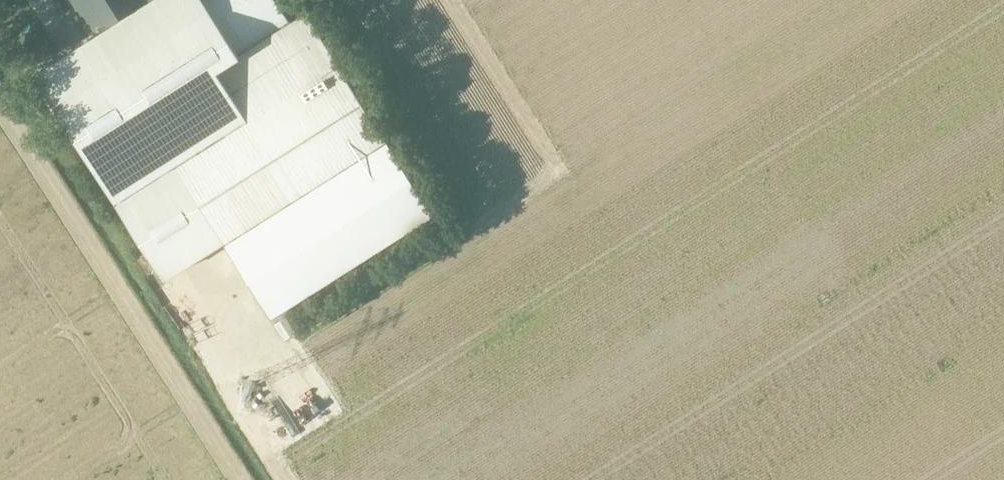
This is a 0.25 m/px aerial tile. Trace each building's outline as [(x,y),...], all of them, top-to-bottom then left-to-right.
[(225,241),(178,167),(249,122),(217,71),(240,57),(204,0),(141,0),(99,26),(102,32),(35,74),(165,279),(225,241)] [(90,32),(99,26),(141,0),(69,0),(90,32)] [(273,316),(435,214),(308,14),(291,24),(276,0),(204,0),(240,57),(217,71),(249,122),(178,167),(225,241),(229,247),(273,316)]
